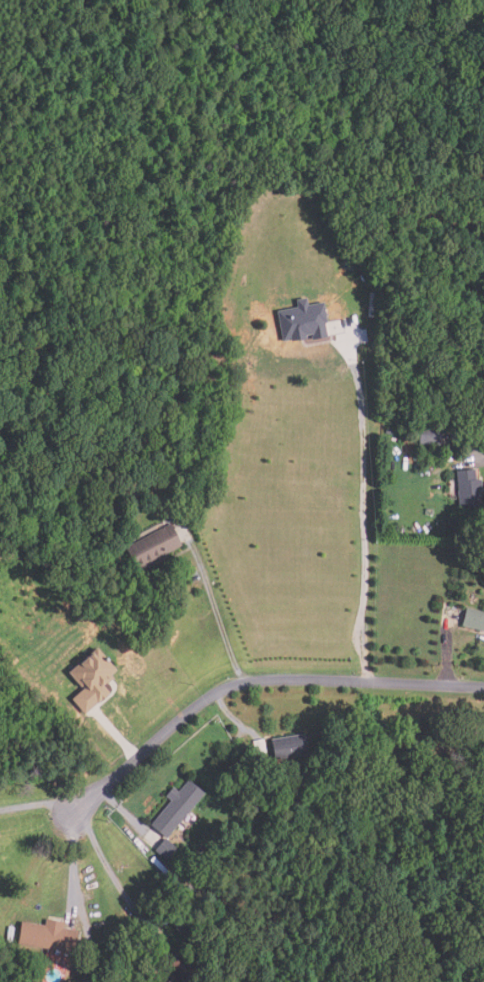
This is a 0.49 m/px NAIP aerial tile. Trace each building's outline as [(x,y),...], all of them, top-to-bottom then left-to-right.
[(329,336),(324,303),(309,306),(307,299),(298,300),(299,308),(280,311),(285,343),(329,336)] [(439,446),(418,446),(418,428),(440,429),(439,446)] [(460,507),(456,472),(475,470),(476,480),(480,479),(482,495),(476,495),(478,505),(460,507)] [(170,523),(181,546),(166,554),(167,557),(138,572),(124,547),(170,523)] [(467,607),(483,611),(483,630),(462,624),(467,607)] [(84,714),(70,699),(83,688),(81,685),(80,687),(67,671),(96,647),(115,670),(110,674),(113,678),(106,684),(104,682),(101,684),(109,693),(84,714)] [(274,759),(271,738),(305,733),(308,754),(274,759)] [(263,739),(265,752),(254,754),(252,740),(263,739)] [(425,776),(415,771),(420,761),(430,767),(425,776)] [(165,838),(149,824),(170,800),(165,795),(172,787),(177,791),(187,780),(204,793),(165,838)] [(165,861),(154,851),(164,839),(176,848),(165,861)] [(192,897),(184,891),(188,885),(196,891),(192,897)] [(169,920),(163,924),(159,918),(165,914),(169,920)] [(181,934),(173,926),(184,916),(192,924),(181,934)] [(73,952),(17,944),(21,922),(43,925),(44,919),(64,922),(63,929),(77,931),(73,952)]
